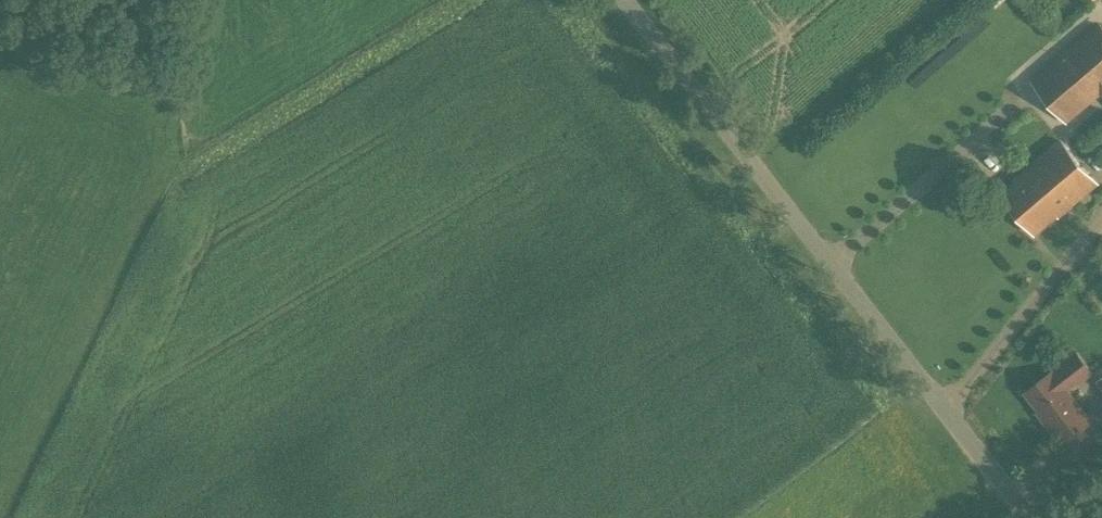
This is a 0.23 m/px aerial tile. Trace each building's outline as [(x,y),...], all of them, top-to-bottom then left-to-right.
[(1099,24),(1033,80),(1067,120),(1100,92),(1101,94),(1101,27),(1099,24)] [(1061,143),(1024,174),(1058,214),(1095,183),(1061,143)] [(1058,214),(1024,174),(1021,177),(1022,178),(1002,195),(1034,232),(1056,213),(1058,215),(1058,214)] [(1090,422),(1065,390),(1077,381),(1079,382),(1090,374),(1075,354),(1063,363),(1065,364),(1026,393),(1043,416),(1041,417),(1061,443),(1090,422)]
